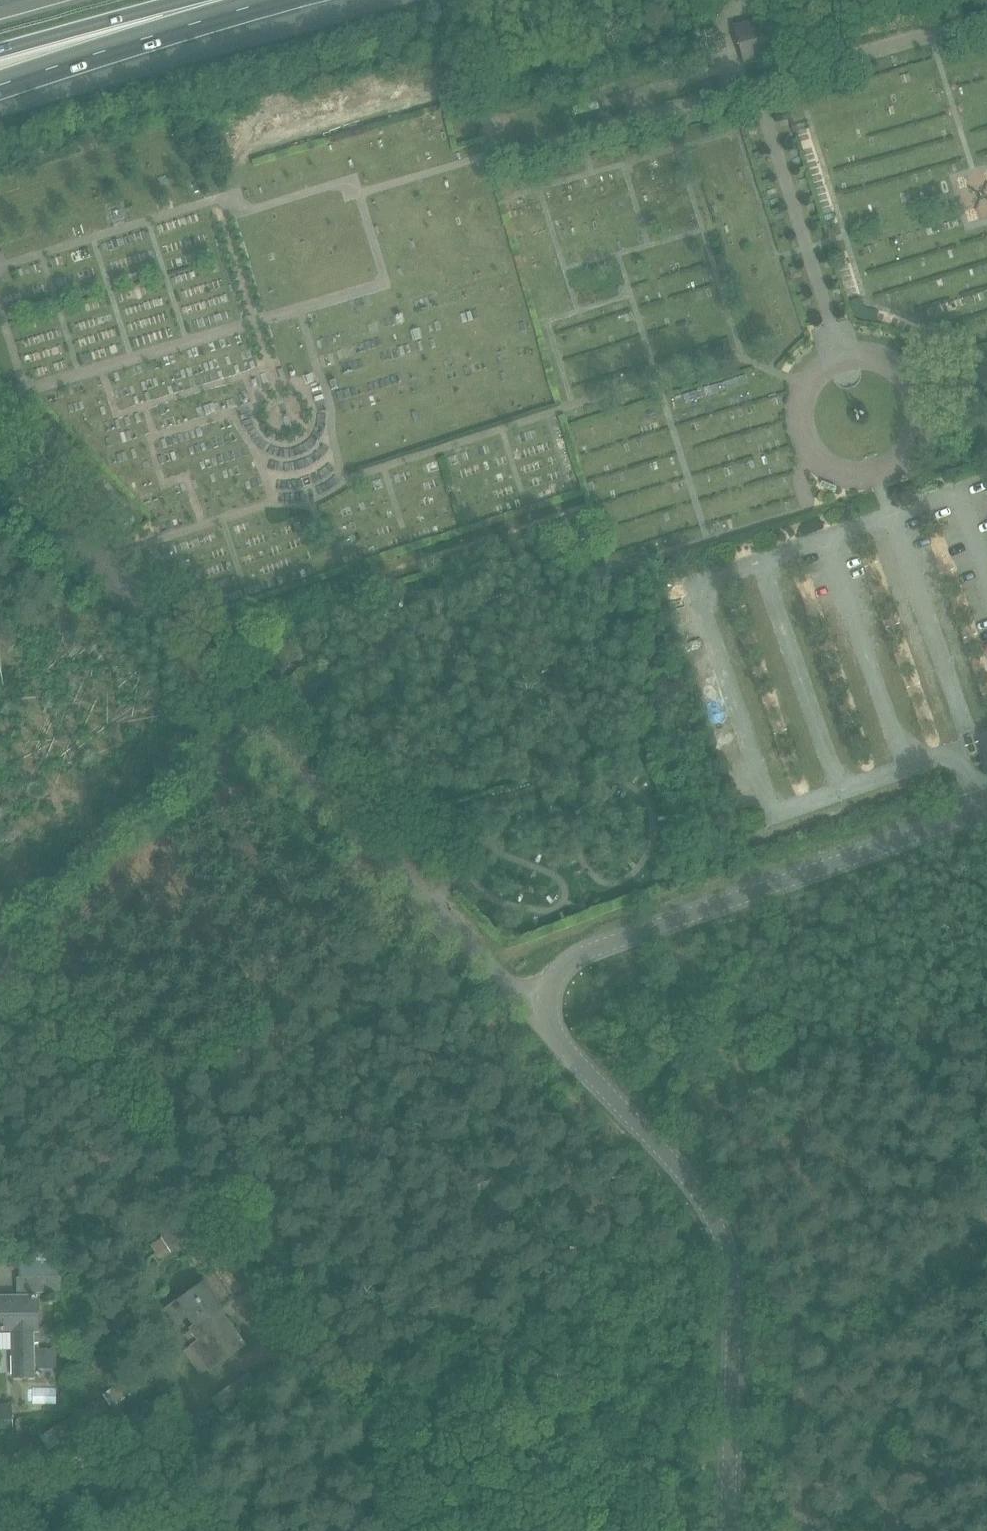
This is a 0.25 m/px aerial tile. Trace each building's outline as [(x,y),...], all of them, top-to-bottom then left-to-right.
[(790,10),(732,26),(743,64),(801,49),(790,10)] [(36,1277),(16,1278),(17,1303),(10,1303),(10,1299),(0,1299),(0,1332),(4,1332),(4,1330),(13,1330),(14,1376),(32,1376),(31,1330),(35,1330),(35,1293),(61,1292),(60,1277),(36,1277)] [(199,1281),(183,1292),(176,1297),(177,1299),(164,1309),(176,1325),(189,1316),(195,1324),(188,1329),(197,1341),(189,1346),(208,1372),(245,1345),(227,1319),(217,1326),(209,1315),(219,1308),(199,1281)]
